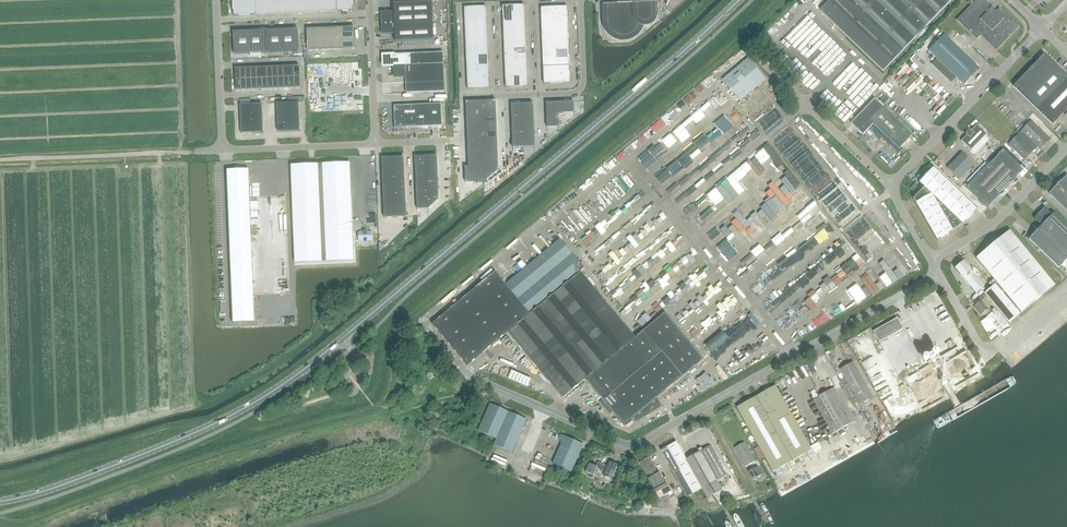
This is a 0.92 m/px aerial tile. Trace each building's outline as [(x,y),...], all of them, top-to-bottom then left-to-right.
[(353,0),(234,0),(234,16),(353,11),(353,0)] [(656,2),(650,2),(650,0),(614,0),(612,2),(612,3),(603,4),(604,4),(604,20),(605,25),(607,30),(609,32),(611,34),(614,36),(617,38),(618,38),(619,38),(623,39),(627,38),(630,38),(633,36),(636,34),(638,32),(640,29),(641,26),(642,24),(645,24),(648,24),(651,23),(653,21),(655,19),(656,16),(656,13),(656,2)] [(820,10),(883,71),(952,0),(830,0),(820,10)] [(973,3),(970,0),(968,2),(971,5),(956,20),(977,39),(980,35),(996,51),(1019,27),(999,7),(996,11),(984,0),(976,0),(973,3)] [(394,12),(381,13),(382,35),(395,34),(396,42),(434,41),(432,2),(394,4),(394,12)] [(528,86),(524,5),(503,6),(506,87),(528,86)] [(490,88),(488,39),(486,6),(464,7),(468,89),(490,88)] [(541,7),(541,18),(544,84),(570,83),(567,6),(541,7)] [(355,49),(354,27),(307,28),(308,50),(355,49)] [(298,29),(233,32),(234,54),(265,52),(299,51),(298,29)] [(979,69),(944,35),(929,51),(964,84),(979,69)] [(406,77),(406,82),(406,93),(445,92),(443,52),(383,55),(383,67),(394,66),(395,77),(406,77)] [(1044,54),(1013,86),(1053,123),(1066,109),(1066,76),(1044,54)] [(723,79),(741,100),(766,79),(749,58),(723,79)] [(936,59),(931,64),(951,83),(956,77),(936,59)] [(352,103),(351,70),(343,70),(343,61),(308,63),(310,104),(352,103)] [(299,65),(235,68),(236,90),(300,88),(299,65)] [(918,90),(924,95),(930,90),(932,92),(935,90),(916,73),(915,74),(921,80),(916,84),(920,88),(918,90)] [(874,124),(870,120),(883,107),(875,99),(851,124),(863,135),(870,127),(874,124)] [(496,100),(466,101),(467,129),(468,167),(465,167),(465,183),(484,182),(499,170),(497,139),(496,100)] [(574,110),(574,101),(546,102),(547,125),(547,127),(558,127),(558,124),(558,113),(563,113),(574,113),(574,110)] [(299,102),(277,103),(278,132),(300,131),(299,102)] [(535,147),(533,106),(533,103),(523,103),(522,103),(522,104),(511,104),(511,107),(512,126),(513,148),(535,147)] [(262,104),(240,105),(241,134),(264,133),(262,104)] [(441,104),(394,106),(395,128),(442,126),(441,104)] [(912,135),(883,107),(870,120),(874,124),(870,127),(898,154),(902,149),(900,147),(912,135)] [(694,111),(647,146),(656,159),(675,145),(686,137),(684,135),(693,128),(689,123),(698,116),(694,111)] [(717,119),(690,141),(696,148),(723,126),(717,119)] [(1031,121),(1022,130),(1038,146),(1040,149),(1050,139),(1031,121)] [(961,141),(971,150),(986,134),(976,125),(971,130),(969,129),(965,134),(966,135),(961,141)] [(1038,146),(1022,130),(1008,144),(1024,160),(1038,146)] [(1023,170),(1003,150),(967,187),(987,208),(1023,170)] [(959,180),(974,164),(962,153),(947,168),(959,180)] [(437,155),(415,156),(416,184),(417,209),(428,209),(439,199),(438,177),(437,155)] [(687,156),(678,164),(682,169),(691,162),(687,156)] [(403,157),(382,158),(384,217),(406,217),(403,157)] [(779,218),(807,195),(798,185),(798,184),(796,181),(798,179),(786,164),(780,169),(774,162),(770,166),(775,172),(770,176),(767,172),(761,177),(763,179),(748,191),(756,200),(746,208),(753,216),(762,208),(770,217),(775,213),(779,218)] [(350,163),(291,165),(293,214),(295,263),(325,262),(354,261),(351,193),(350,163)] [(924,187),(913,199),(928,225),(937,240),(942,249),(958,240),(952,231),(961,225),(962,224),(976,210),(937,172),(933,168),(919,183),(924,187)] [(248,169),(226,170),(228,211),(229,248),(231,286),(232,323),(254,322),(253,294),(250,197),(248,169)] [(1066,211),(1066,175),(1049,193),(1066,211)] [(795,230),(822,209),(815,200),(803,208),(804,209),(787,221),(793,228),(774,243),(772,241),(754,255),(756,257),(765,251),(767,254),(796,231),(795,230)] [(742,215),(747,211),(739,202),(735,206),(742,215)] [(1066,225),(1054,213),(1052,215),(1044,207),(1034,218),(1042,226),(1029,239),(1059,268),(1066,259),(1066,226),(1066,225)] [(739,220),(729,228),(734,234),(744,225),(739,220)] [(1010,230),(976,258),(1021,313),(1055,285),(1010,230)] [(743,245),(747,241),(743,236),(739,240),(743,245)] [(505,284),(495,272),(432,324),(443,337),(467,366),(508,332),(563,399),(586,380),(603,400),(600,402),(611,414),(613,412),(625,426),(633,419),(637,423),(663,407),(658,398),(704,359),(666,313),(636,338),(581,272),(585,269),(560,239),(506,285),(505,284)] [(730,241),(719,246),(722,252),(733,247),(730,241)] [(651,269),(665,267),(663,274),(658,278),(657,281),(660,284),(651,290),(652,296),(664,286),(668,281),(672,286),(677,285),(699,255),(697,252),(691,257),(686,251),(680,256),(673,254),(672,249),(675,245),(669,243),(652,256),(651,258),(642,265),(641,264),(637,267),(636,270),(642,274),(647,271),(643,266),(653,264),(651,269)] [(622,245),(593,266),(598,272),(595,274),(599,279),(602,277),(599,273),(616,261),(613,257),(625,249),(622,245)] [(851,255),(851,245),(834,245),(834,251),(829,251),(830,259),(834,259),(834,255),(851,255)] [(879,251),(879,245),(857,245),(857,250),(860,250),(860,254),(865,254),(865,259),(872,259),(872,255),(877,255),(877,251),(879,251)] [(719,263),(717,260),(715,261),(709,251),(707,253),(715,266),(719,263)] [(841,282),(843,284),(861,260),(860,257),(856,262),(856,257),(854,256),(851,257),(850,264),(818,279),(822,286),(816,289),(815,294),(810,290),(807,291),(801,298),(805,301),(791,319),(794,318),(797,320),(803,317),(801,313),(810,309),(811,302),(819,298),(818,300),(821,302),(825,297),(823,293),(830,289),(829,288),(837,288),(841,282)] [(975,293),(984,286),(963,261),(955,268),(975,293)] [(700,269),(699,267),(694,271),(699,277),(710,269),(706,265),(700,269)] [(743,279),(748,275),(742,268),(738,272),(743,279)] [(813,278),(808,272),(800,279),(805,284),(813,278)] [(635,275),(625,283),(630,288),(643,277),(641,274),(636,277),(635,275)] [(693,284),(699,277),(696,275),(690,281),(693,284)] [(723,275),(720,278),(730,289),(733,286),(723,275)] [(707,276),(678,293),(682,299),(695,291),(698,296),(705,292),(703,290),(708,287),(704,280),(708,278),(707,276)] [(862,277),(858,280),(860,284),(855,287),(863,300),(869,296),(870,298),(875,294),(873,291),(876,289),(868,277),(864,280),(862,277)] [(655,278),(649,280),(652,287),(658,284),(655,278)] [(648,281),(642,284),(645,289),(651,286),(648,281)] [(625,282),(610,291),(619,305),(622,302),(620,298),(624,295),(621,291),(628,287),(625,282)] [(994,284),(984,293),(987,296),(1009,323),(1019,314),(995,284),(994,284)] [(754,293),(759,294),(761,290),(763,291),(763,288),(755,286),(754,293)] [(789,296),(792,294),(786,288),(783,290),(789,296)] [(647,291),(645,289),(641,293),(643,295),(637,300),(638,302),(650,291),(649,290),(647,291)] [(708,305),(706,302),(717,296),(721,293),(718,289),(716,291),(714,289),(710,292),(709,291),(705,293),(707,296),(703,298),(705,301),(701,304),(704,308),(708,305)] [(637,290),(621,306),(625,310),(622,313),(629,320),(633,315),(628,310),(630,309),(629,308),(630,306),(635,311),(641,305),(636,301),(642,295),(637,290)] [(668,303),(669,305),(673,302),(672,299),(676,297),(672,291),(660,298),(663,303),(658,306),(660,308),(668,303)] [(981,301),(987,296),(984,293),(977,299),(979,302),(973,306),(980,315),(988,309),(981,301)] [(844,314),(854,307),(844,294),(835,300),(844,314)] [(704,310),(702,305),(697,307),(700,304),(696,300),(686,309),(687,311),(683,315),(686,317),(682,322),(684,325),(687,324),(688,324),(693,319),(698,316),(700,315),(698,311),(700,314),(704,310)] [(637,328),(659,309),(657,307),(653,310),(651,308),(645,313),(646,314),(643,317),(640,314),(637,317),(640,320),(634,325),(637,328)] [(831,307),(825,310),(830,320),(841,314),(838,307),(832,310),(831,307)] [(819,310),(814,315),(817,318),(814,321),(820,327),(828,319),(819,310)] [(751,312),(747,316),(755,322),(758,318),(751,312)] [(903,328),(897,318),(873,332),(879,342),(903,328)] [(788,334),(792,341),(810,331),(805,323),(788,334)] [(776,332),(774,334),(784,345),(787,343),(776,332)] [(950,349),(956,346),(952,339),(947,342),(950,349)] [(717,359),(724,354),(723,353),(726,350),(723,346),(720,348),(720,349),(717,351),(716,351),(713,353),(714,355),(716,354),(717,356),(715,357),(717,359)] [(873,397),(853,362),(840,369),(860,405),(873,397)] [(715,365),(713,366),(720,377),(730,370),(726,363),(718,368),(715,365)] [(801,369),(787,377),(789,380),(786,382),(788,386),(800,380),(798,376),(800,375),(801,377),(804,376),(801,369)] [(786,381),(779,383),(794,414),(800,411),(786,381)] [(740,407),(737,408),(774,472),(813,450),(776,386),(740,407)] [(830,433),(832,435),(838,431),(854,422),(834,388),(813,401),(831,432),(830,433)] [(803,399),(797,402),(801,409),(806,406),(803,399)] [(496,439),(494,445),(512,453),(527,420),(491,404),(479,432),(496,439)] [(582,445),(560,435),(559,438),(561,443),(552,463),(571,471),(582,445)] [(676,442),(661,450),(671,468),(681,486),(687,497),(702,489),(707,497),(722,489),(717,480),(727,475),(710,446),(701,452),(686,460),(676,442)] [(745,443),(735,448),(746,467),(756,462),(745,443)] [(640,462),(649,479),(648,479),(654,491),(653,491),(659,501),(672,494),(672,495),(673,495),(667,484),(666,484),(659,473),(658,473),(649,457),(640,462)] [(597,469),(605,472),(608,466),(598,461),(595,467),(589,464),(588,468),(586,467),(585,470),(586,471),(586,472),(589,474),(588,476),(592,478),(593,476),(596,477),(597,472),(596,472),(597,469)] [(608,466),(605,472),(603,475),(612,479),(618,465),(610,461),(608,466)] [(749,472),(753,480),(755,479),(756,479),(758,479),(759,478),(759,477),(763,474),(758,466),(749,472)]
